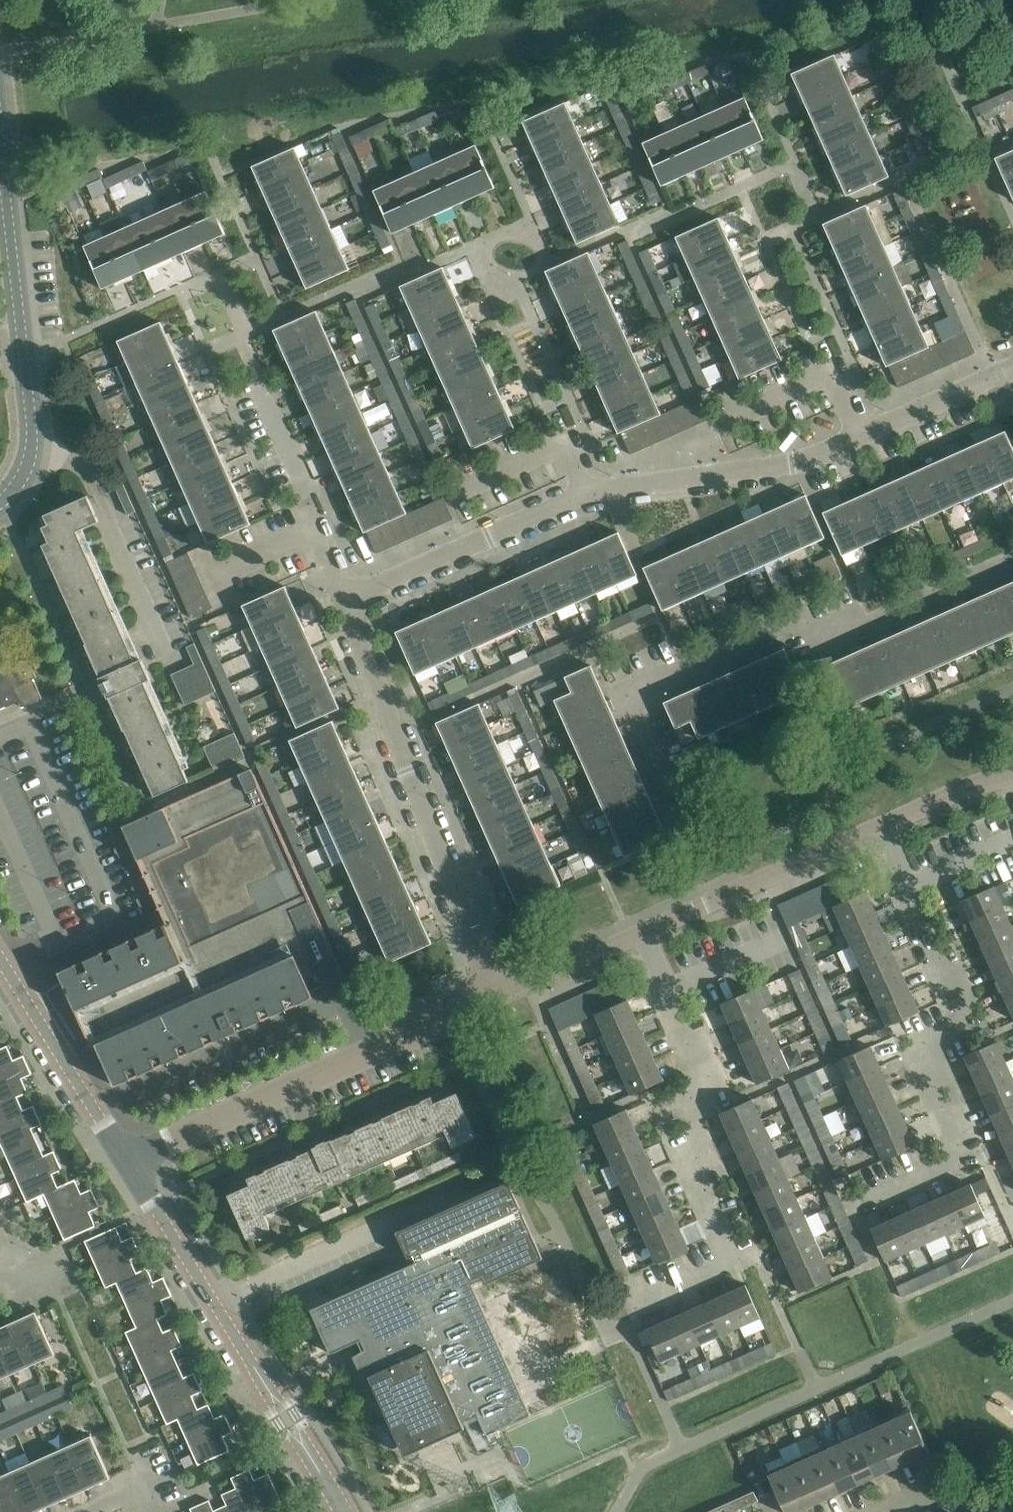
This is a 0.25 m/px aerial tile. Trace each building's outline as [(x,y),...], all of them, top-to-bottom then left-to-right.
[(887,55),(880,39),(871,43),(878,59),(887,55)] [(800,94),(843,75),(838,64),(834,54),(791,73),(800,94)] [(887,55),(878,59),(886,76),(894,72),(887,55)] [(728,60),(712,68),(716,76),(732,69),(728,60)] [(692,80),(709,73),(705,64),(689,72),(692,80)] [(660,72),(644,80),(648,88),(664,80),(660,72)] [(664,83),(668,91),(685,84),(681,75),(664,83)] [(852,95),(843,75),(800,94),(810,114),(852,95)] [(905,96),(898,80),(889,83),(897,99),(905,96)] [(619,91),(623,99),(640,92),(636,83),(619,91)] [(618,103),(611,87),(603,91),(610,107),(618,103)] [(1009,90),(993,97),(996,106),(1012,99),(1009,90)] [(862,115),(852,95),(810,114),(819,135),(862,115)] [(744,97),(724,106),(743,149),(764,140),(744,97)] [(982,112),(996,106),(993,97),(977,105),(980,113),(982,112)] [(565,102),(522,121),(532,142),(575,123),(574,122),(583,118),(575,99),(566,103),(565,102)] [(626,120),(618,103),(610,107),(617,123),(626,120)] [(459,106),(442,114),(445,122),(462,115),(459,106)] [(724,106),(703,115),(723,158),(743,149),(724,106)] [(996,106),(982,112),(985,120),(1000,114),(996,106)] [(422,126),(439,119),(435,110),(419,118),(422,126)] [(723,158),(703,115),(683,124),(703,167),(723,158)] [(871,135),(862,115),(819,135),(828,155),(871,135)] [(390,118),(374,125),(378,134),(394,126),(390,118)] [(923,136),(916,120),(908,124),(915,140),(923,136)] [(411,121),(395,128),(394,129),(398,137),(415,130),(411,121)] [(575,123),(532,142),(541,162),(584,143),(575,123)] [(683,124),(663,133),(682,176),(703,167),(683,124)] [(636,144),(629,127),(621,131),(628,147),(636,144)] [(366,129),(349,137),(357,154),(372,148),(368,138),(370,137),(366,129)] [(332,136),(339,152),(347,148),(340,132),(332,136)] [(682,176),(663,133),(642,143),(662,185),(682,176)] [(880,156),(871,135),(828,155),(837,175),(880,156)] [(923,136),(915,140),(922,156),(931,152),(923,136)] [(295,147),(251,166),(261,187),(304,167),(301,162),(299,158),(307,154),(303,143),(295,147)] [(584,143),(541,162),(550,182),(593,163),(584,143)] [(455,154),(474,197),(495,187),(475,144),(455,154)] [(643,160),(636,144),(628,147),(635,164),(643,160)] [(355,164),(347,148),(339,152),(347,168),(355,164)] [(1012,199),(1012,149),(995,158),(1012,199)] [(188,153),(172,160),(175,169),(192,161),(188,153)] [(435,163),(454,206),(474,197),(455,154),(435,163)] [(889,176),(880,156),(837,175),(846,196),(889,176)] [(143,160),(127,168),(130,176),(147,169),(143,160)] [(414,172),(434,215),(454,206),(435,163),(414,172)] [(593,163),(550,182),(559,202),(602,183),(593,163)] [(164,164),(147,171),(151,179),(168,172),(164,164)] [(304,167),(261,187),(270,207),(313,188),(304,167)] [(638,171),(646,188),(654,184),(647,167),(638,171)] [(98,168),(82,176),(86,184),(102,177),(98,168)] [(119,171),(103,178),(102,178),(106,187),(123,180),(119,171)] [(350,176),(357,192),(366,188),(358,172),(350,176)] [(394,181),(414,224),(434,215),(414,172),(394,181)] [(58,186),(62,195),(78,188),(74,179),(58,186)] [(373,190),(393,233),(414,224),(394,181),(373,190)] [(602,183),(559,202),(568,223),(611,203),(602,183)] [(661,200),(654,184),(646,188),(653,204),(661,200)] [(313,188),(270,207),(279,227),(322,208),(313,188)] [(373,205),(366,188),(357,192),(365,208),(373,205)] [(76,189),(62,195),(70,213),(84,207),(76,189)] [(206,191),(185,200),(204,243),(225,234),(206,191)] [(911,209),(904,193),(895,197),(902,213),(911,209)] [(204,243),(185,200),(165,209),(184,252),(204,243)] [(611,203),(568,223),(577,243),(620,224),(611,203)] [(866,204),(823,223),(832,244),(875,225),(866,204)] [(322,208),(279,227),(288,247),(331,228),(322,208)] [(165,209),(145,218),(164,261),(184,252),(165,209)] [(911,209),(902,213),(910,229),(918,225),(911,209)] [(368,216),(376,232),(384,228),(377,212),(368,216)] [(119,216),(100,224),(105,236),(104,236),(123,279),(143,270),(124,227),(119,216)] [(685,257),(728,238),(719,217),(675,236),(685,257)] [(164,261),(145,218),(124,227),(143,270),(164,261)] [(884,245),(875,225),(832,244),(841,264),(884,245)] [(331,228),(288,247),(297,268),(340,248),(331,228)] [(391,245),(384,228),(376,232),(383,248),(391,245)] [(929,249),(922,233),(913,237),(921,253),(929,249)] [(84,245),(103,288),(123,279),(104,236),(84,245)] [(685,257),(673,263),(677,273),(689,267),(694,277),(737,258),(728,238),(685,257)] [(618,244),(625,260),(634,256),(627,240),(618,244)] [(884,245),(841,264),(850,285),(893,265),(884,245)] [(340,248),(297,268),(307,288),(350,269),(340,248)] [(639,253),(647,270),(655,266),(648,249),(639,253)] [(936,265),(929,249),(921,253),(928,269),(936,265)] [(545,271),(555,291),(598,272),(588,252),(545,271)] [(641,272),(634,256),(625,260),(633,276),(641,272)] [(703,297),(746,278),(737,258),(694,277),(703,297)] [(902,286),(893,265),(850,285),(859,305),(902,286)] [(400,286),(409,306),(452,287),(443,267),(400,286)] [(607,292),(598,272),(555,291),(564,312),(607,292)] [(947,290),(940,273),(931,277),(939,294),(947,290)] [(650,278),(657,294),(666,290),(659,274),(650,278)] [(712,318),(755,298),(746,278),(703,297),(712,318)] [(652,296),(645,280),(636,284),(643,300),(652,296)] [(902,286),(859,305),(868,325),(911,306),(902,286)] [(409,306),(418,326),(461,307),(452,287),(409,306)] [(673,306),(666,290),(657,294),(665,310),(673,306)] [(947,290),(939,294),(946,309),(954,306),(947,290)] [(564,312),(573,332),(616,312),(607,292),(564,312)] [(659,313),(652,296),(643,300),(651,316),(659,313)] [(721,338),(764,319),(755,298),(712,318),(721,338)] [(346,303),(353,318),(362,315),(355,299),(346,303)] [(365,307),(372,323),(381,319),(374,304),(365,307)] [(920,326),(911,306),(868,325),(877,345),(920,326)] [(418,326),(427,346),(470,327),(461,307),(418,326)] [(316,310),(273,329),(282,350),(325,331),(316,310)] [(625,333),(616,312),(573,332),(582,352),(625,333)] [(965,330),(958,313),(949,317),(957,334),(965,330)] [(676,334),(684,330),(677,314),(668,318),(676,334)] [(369,331),(362,315),(353,318),(361,335),(369,331)] [(372,323),(380,340),(388,336),(381,319),(372,323)] [(730,358),(773,339),(764,319),(721,338),(730,358)] [(670,336),(663,320),(654,324),(662,340),(670,336)] [(127,361),(170,342),(160,321),(117,341),(127,361)] [(920,326),(877,345),(886,366),(888,365),(900,360),(911,355),(921,350),(929,347),(920,326)] [(470,327),(427,346),(436,366),(479,347),(470,327)] [(692,346),(684,330),(676,334),(683,350),(692,346)] [(975,352),(965,330),(957,334),(954,335),(964,357),(975,352)] [(334,351),(325,331),(282,350),(292,370),(334,351)] [(582,352),(591,372),(634,353),(625,333),(582,352)] [(954,335),(943,340),(953,362),(964,357),(954,335)] [(678,353),(670,336),(662,340),(669,357),(678,353)] [(380,355),(373,339),(364,343),(365,345),(371,359),(380,355)] [(730,358),(739,379),(782,359),(773,339),(730,358)] [(942,367),(953,362),(943,340),(933,345),(942,367)] [(136,381),(179,362),(170,342),(127,361),(136,381)] [(383,348),(390,363),(399,359),(392,344),(383,348)] [(357,349),(355,350),(362,363),(371,359),(365,345),(357,349)] [(933,345),(929,347),(921,350),(931,372),(942,367),(933,345)] [(344,347),(334,351),(292,370),(301,390),(343,371),(339,362),(349,357),(344,347)] [(436,366),(445,387),(488,367),(479,347),(436,366)] [(931,372),(921,350),(911,355),(920,377),(931,372)] [(643,373),(634,353),(591,372),(600,392),(643,373)] [(687,358),(694,374),(702,371),(695,354),(687,358)] [(387,372),(380,355),(371,359),(373,362),(379,375),(387,372)] [(911,355),(900,360),(909,382),(920,377),(911,355)] [(390,363),(398,380),(406,376),(399,359),(390,363)] [(78,364),(85,380),(93,376),(86,360),(78,364)] [(688,377),(681,360),(673,364),(680,380),(688,377)] [(909,382),(900,360),(888,365),(898,387),(909,382)] [(144,401),(187,382),(179,362),(136,381),(144,401)] [(373,362),(364,366),(370,379),(379,375),(373,362)] [(713,366),(702,371),(694,374),(701,390),(710,387),(707,381),(718,376),(713,366)] [(445,387),(454,407),(497,388),(488,367),(445,387)] [(353,391),(343,371),(301,390),(310,411),(353,391)] [(600,392),(609,412),(652,393),(643,373),(600,392)] [(101,393),(93,376),(85,380),(92,396),(101,393)] [(696,393),(688,377),(680,380),(687,397),(696,393)] [(389,397),(390,399),(398,395),(391,379),(382,383),(383,384),(389,397)] [(153,422),(196,402),(187,382),(144,401),(153,422)] [(383,384),(375,387),(381,401),(389,397),(383,384)] [(401,388),(408,403),(417,399),(410,384),(401,388)] [(454,407),(463,427),(506,408),(497,388),(454,407)] [(353,391),(310,411),(319,431),(362,412),(353,391)] [(652,393),(609,412),(618,433),(621,432),(632,427),(643,422),(654,417),(661,414),(652,393)] [(405,412),(398,395),(390,399),(397,416),(405,412)] [(697,424),(708,420),(698,398),(687,402),(697,424)] [(408,403),(416,420),(424,416),(417,399),(408,403)] [(196,402),(153,422),(162,442),(205,422),(196,402)] [(687,402),(676,407),(686,429),(697,424),(687,402)] [(675,434),(686,429),(676,407),(665,412),(675,434)] [(463,427),(473,448),(515,429),(506,408),(463,427)] [(371,432),(362,412),(319,431),(328,451),(371,432)] [(665,412),(661,414),(654,417),(664,439),(675,434),(665,412)] [(119,433),(111,416),(103,420),(110,437),(119,433)] [(653,444),(664,439),(654,417),(643,422),(653,444)] [(400,423),(408,439),(416,435),(409,419),(400,423)] [(205,422),(162,442),(171,462),(214,443),(205,422)] [(438,422),(429,427),(435,440),(444,435),(438,422)] [(643,422),(632,427),(642,449),(653,444),(643,422)] [(426,443),(435,440),(429,427),(428,424),(419,428),(426,443)] [(631,454),(642,449),(632,427),(621,432),(631,454)] [(1004,482),(1012,478),(1012,448),(1005,430),(984,439),(1004,482)] [(371,432),(328,451),(337,471),(380,452),(371,432)] [(423,452),(416,435),(408,439),(415,456),(423,452)] [(983,491),(1004,482),(984,439),(964,448),(983,491)] [(426,443),(434,460),(442,457),(435,440),(426,443)] [(114,445),(121,460),(129,457),(122,441),(114,445)] [(214,443),(171,462),(180,482),(223,463),(214,443)] [(963,500),(983,491),(964,448),(944,457),(963,500)] [(389,472),(380,452),(337,471),(346,491),(389,472)] [(137,473),(129,457),(121,460),(128,477),(137,473)] [(924,466),(943,509),(963,500),(944,457),(924,466)] [(418,463),(426,480),(434,476),(427,460),(418,463)] [(223,463),(180,482),(189,502),(232,483),(223,463)] [(923,519),(943,509),(924,466),(904,475),(923,519)] [(389,472),(346,491),(355,511),(398,492),(389,472)] [(884,484),(903,528),(923,519),(904,475),(884,484)] [(434,476),(426,480),(433,496),(442,492),(434,476)] [(136,511),(122,480),(114,483),(128,514),(136,511)] [(132,485),(139,501),(147,497),(140,481),(132,485)] [(232,483),(189,502),(198,522),(241,503),(232,483)] [(883,537),(903,528),(884,484),(863,493),(883,537)] [(398,492),(355,511),(364,532),(366,531),(378,526),(388,521),(400,516),(407,513),(398,492)] [(843,503),(863,546),(883,537),(863,493),(843,503)] [(804,546),(825,537),(806,494),(785,503),(804,546)] [(48,524),(42,526),(49,541),(43,544),(87,643),(85,643),(100,677),(99,678),(101,683),(100,683),(104,693),(106,693),(108,698),(109,698),(124,731),(125,730),(155,797),(190,782),(189,780),(184,769),(190,767),(189,764),(168,718),(166,713),(153,684),(151,679),(151,678),(142,658),(141,658),(128,627),(85,534),(83,528),(94,523),(99,521),(88,495),(44,514),(45,515),(48,524)] [(155,513),(147,497),(139,501),(146,517),(155,513)] [(432,501),(442,523),(453,519),(443,497),(432,501)] [(432,501),(421,506),(431,528),(442,523),(432,501)] [(241,503),(198,522),(208,543),(251,524),(241,503)] [(784,555),(804,546),(785,503),(765,512),(784,555)] [(843,503),(823,512),(847,565),(867,556),(863,546),(843,503)] [(420,533),(431,528),(421,506),(411,511),(420,533)] [(411,511),(407,513),(400,516),(409,538),(420,533),(411,511)] [(764,564),(784,555),(765,512),(745,522),(764,564)] [(1003,519),(1007,528),(1012,525),(1012,515),(1012,514),(1003,519)] [(409,538),(400,516),(388,521),(398,543),(409,538)] [(149,525),(157,541),(165,537),(158,521),(149,525)] [(388,521),(378,526),(387,548),(398,543),(388,521)] [(724,531),(744,573),(764,564),(745,522),(724,531)] [(1012,535),(1012,525),(1007,528),(1005,529),(1009,537),(1012,535)] [(387,548),(378,526),(366,531),(376,553),(387,548)] [(724,583),(744,573),(724,531),(704,540),(724,583)] [(598,541),(617,584),(637,574),(618,532),(598,541)] [(985,548),(1001,541),(997,532),(981,540),(985,548)] [(173,554),(165,537),(157,541),(164,557),(173,554)] [(684,549),(703,592),(724,583),(704,540),(684,549)] [(968,555),(985,548),(981,540),(965,547),(968,555)] [(597,593),(617,584),(598,541),(577,550),(597,593)] [(683,601),(703,592),(684,549),(664,558),(683,601)] [(576,602),(597,593),(577,550),(557,559),(576,602)] [(944,566),(961,559),(957,550),(941,558),(944,566)] [(193,563),(188,552),(166,562),(171,573),(193,563)] [(818,577),(822,585),(842,576),(832,553),(814,561),(821,575),(818,577)] [(664,558),(643,567),(662,610),(683,601),(664,558)] [(944,566),(941,558),(924,565),(928,573),(944,566)] [(537,568),(556,611),(576,602),(557,559),(537,568)] [(198,574),(193,563),(171,573),(176,584),(198,574)] [(536,620),(556,611),(537,568),(517,577),(536,620)] [(904,584),(920,577),(917,568),(900,576),(904,584)] [(203,585),(198,574),(176,584),(181,595),(203,585)] [(888,592),(904,584),(900,576),(884,583),(888,592)] [(497,586),(516,629),(536,620),(517,577),(497,586)] [(805,592),(822,585),(818,577),(801,584),(805,592)] [(831,662),(816,669),(848,742),(865,735),(851,705),(852,705),(851,702),(864,697),(863,694),(874,689),(876,694),(878,693),(877,691),(890,685),(889,683),(900,678),(902,682),(904,682),(903,679),(916,673),(915,671),(926,666),(928,671),(930,670),(929,668),(942,662),(941,659),(952,654),(954,659),(955,659),(956,658),(955,656),(968,650),(967,648),(978,643),(980,648),(981,647),(982,647),(981,644),(994,639),(993,636),(1004,631),(1006,636),(1008,635),(1007,633),(1012,630),(1012,577),(1006,580),(1009,588),(993,595),(989,587),(980,592),(983,600),(967,607),(963,599),(954,603),(957,611),(941,619),(937,611),(928,615),(932,623),(915,630),(912,622),(902,626),(906,634),(889,642),(886,634),(876,638),(880,646),(863,653),(860,645),(850,650),(854,658),(834,666),(832,662),(831,662)] [(773,585),(778,595),(781,603),(797,596),(794,588),(789,590),(785,580),(773,585)] [(208,597),(203,585),(181,595),(186,606),(208,597)] [(294,606),(285,585),(242,605),(252,625),(294,606)] [(496,638),(516,629),(497,586),(477,595),(496,638)] [(864,602),(880,595),(876,586),(860,594),(864,602)] [(457,604),(476,647),(496,638),(477,595),(457,604)] [(781,603),(778,595),(761,602),(765,611),(781,603)] [(213,608),(208,597),(186,606),(191,617),(213,608)] [(653,611),(650,603),(633,610),(637,619),(653,611)] [(456,656),(476,647),(457,604),(437,613),(456,656)] [(251,650),(261,645),(304,626),(294,606),(252,625),(242,630),(251,650)] [(416,622),(436,665),(456,656),(437,613),(416,622)] [(613,629),(629,622),(626,613),(609,621),(613,629)] [(741,621),(737,613),(721,620),(725,629),(741,621)] [(613,629),(609,621),(593,628),(597,636),(613,629)] [(415,674),(436,665),(416,622),(396,631),(415,674)] [(713,624),(697,631),(701,640),(717,632),(713,624)] [(304,626),(261,645),(270,666),(313,647),(304,626)] [(197,631),(204,647),(213,643),(205,627),(197,631)] [(573,647),(589,640),(585,631),(569,639),(573,647)] [(701,640),(697,631),(681,638),(685,647),(701,640)] [(573,647),(569,639),(553,646),(556,655),(573,647)] [(7,706),(18,701),(21,708),(42,698),(33,678),(37,676),(28,656),(16,661),(7,642),(0,645),(0,644),(0,709),(7,706)] [(195,642),(187,646),(194,663),(172,673),(185,704),(217,691),(195,642)] [(204,647),(211,663),(220,659),(213,643),(204,647)] [(679,695),(664,702),(683,744),(698,737),(700,741),(685,748),(693,768),(710,760),(708,755),(700,737),(699,735),(713,729),(711,726),(722,721),(724,726),(725,726),(726,725),(725,723),(738,717),(737,715),(748,710),(750,714),(751,714),(752,714),(751,711),(764,705),(763,703),(774,698),(776,703),(777,702),(778,702),(777,700),(790,694),(789,691),(800,687),(802,691),(804,690),(795,671),(794,669),(793,667),(787,653),(790,652),(786,643),(776,647),(778,650),(779,654),(763,661),(761,658),(760,654),(756,656),(750,658),(752,662),(753,666),(737,673),(735,669),(734,666),(730,667),(724,670),(726,673),(728,678),(711,685),(709,681),(708,677),(704,679),(698,682),(700,685),(702,690),(682,699),(680,694),(679,695)] [(313,647),(270,666),(279,686),(322,667),(313,647)] [(532,665),(549,658),(545,650),(529,657),(532,665)] [(532,665),(529,657),(512,664),(516,673),(532,665)] [(800,664),(801,668),(803,678),(813,676),(809,661),(800,664)] [(591,664),(534,690),(541,706),(555,700),(554,699),(598,680),(591,664)] [(215,671),(222,687),(231,683),(223,667),(215,671)] [(322,667),(279,686),(288,706),(331,687),(322,667)] [(505,668),(488,675),(492,683),(508,676),(505,668)] [(476,691),(492,683),(488,675),(472,682),(476,691)] [(598,680),(554,699),(555,700),(555,701),(558,700),(564,713),(566,712),(571,723),(566,725),(566,726),(613,705),(610,698),(602,702),(594,682),(598,680)] [(222,687),(230,703),(238,700),(231,683),(222,687)] [(452,701),(468,694),(465,686),(448,693),(452,701)] [(331,687),(288,706),(297,727),(340,708),(331,687)] [(525,707),(518,691),(509,695),(516,711),(525,707)] [(452,701),(448,693),(432,700),(436,709),(452,701)] [(488,723),(479,702),(436,722),(445,742),(488,723)] [(578,738),(582,749),(578,751),(578,752),(625,731),(622,724),(614,728),(607,712),(615,708),(613,705),(566,726),(567,727),(569,726),(575,739),(578,738)] [(240,727),(249,723),(242,707),(233,711),(240,727)] [(532,723),(525,707),(516,711),(524,727),(532,723)] [(333,720),(290,739),(299,760),(342,741),(333,720)] [(240,727),(248,744),(256,740),(249,723),(240,727)] [(454,763),(497,743),(488,723),(445,742),(454,763)] [(543,747),(536,731),(527,735),(535,751),(543,747)] [(589,777),(590,778),(636,757),(633,750),(625,754),(618,737),(626,734),(625,731),(578,752),(578,753),(581,752),(587,765),(589,764),(594,775),(589,777)] [(230,734),(204,746),(208,755),(210,760),(214,769),(215,771),(246,757),(235,732),(230,734)] [(342,741),(299,760),(308,780),(351,761),(342,741)] [(463,783),(506,764),(497,743),(454,763),(463,783)] [(550,764),(543,747),(535,751),(542,767),(550,764)] [(253,756),(261,773),(269,769),(262,752),(253,756)] [(601,790),(606,801),(601,803),(601,804),(648,783),(645,776),(637,780),(630,763),(638,760),(636,757),(590,778),(590,779),(592,777),(598,791),(601,790)] [(351,761),(308,780),(317,800),(360,781),(351,761)] [(473,803),(515,784),(506,764),(463,783),(473,803)] [(62,970),(58,972),(61,977),(59,977),(60,979),(61,978),(69,996),(68,997),(69,999),(70,998),(75,1010),(81,1024),(80,1024),(81,1026),(82,1025),(90,1043),(89,1044),(90,1045),(91,1045),(93,1049),(95,1048),(94,1046),(97,1045),(100,1053),(104,1061),(102,1061),(103,1063),(104,1062),(114,1085),(130,1078),(131,1078),(130,1075),(138,1071),(139,1074),(156,1067),(155,1064),(163,1060),(165,1063),(181,1055),(180,1052),(188,1049),(190,1052),(207,1044),(205,1041),(214,1037),(215,1040),(227,1035),(228,1036),(229,1035),(229,1034),(238,1030),(236,1027),(245,1023),(246,1026),(263,1019),(261,1016),(270,1012),(271,1015),(313,996),(311,991),(325,985),(326,984),(327,985),(328,985),(327,983),(344,976),(345,976),(252,768),(247,770),(246,769),(245,769),(245,771),(164,807),(153,812),(152,811),(150,812),(150,813),(146,815),(142,817),(141,816),(139,817),(139,818),(137,819),(131,822),(130,821),(128,822),(128,823),(123,825),(130,842),(129,842),(130,844),(131,843),(144,874),(143,875),(144,877),(145,876),(152,891),(150,891),(151,893),(152,892),(159,907),(158,907),(158,909),(160,908),(166,923),(143,934),(142,933),(140,933),(141,935),(116,946),(116,944),(114,945),(115,946),(90,957),(90,956),(88,957),(89,958),(64,969),(63,968),(62,969),(62,970)] [(561,787),(554,771),(545,775),(553,791),(561,787)] [(264,780),(271,796),(280,793),(273,776),(264,780)] [(360,781),(317,800),(326,820),(369,801),(360,781)] [(612,829),(613,829),(660,808),(657,802),(649,806),(641,789),(649,786),(648,783),(601,804),(602,804),(604,803),(610,817),(612,815),(617,826),(612,829)] [(482,823),(524,804),(515,784),(473,803),(482,823)] [(568,804),(561,787),(553,791),(557,801),(560,808),(568,804)] [(545,794),(542,796),(546,806),(557,801),(553,791),(545,794)] [(287,809),(280,793),(271,796),(279,813),(287,809)] [(369,801),(326,820),(335,841),(378,821),(369,801)] [(491,843),(533,824),(524,804),(482,823),(491,843)] [(624,854),(625,856),(663,839),(664,842),(673,838),(668,828),(660,832),(653,815),(661,812),(660,808),(613,829),(613,830),(616,829),(621,842),(624,841),(629,852),(624,854)] [(579,828),(572,812),(563,815),(571,831),(579,828)] [(282,821),(289,837),(298,833),(291,817),(282,821)] [(335,841),(324,845),(333,865),(344,861),(387,841),(383,833),(378,821),(335,841)] [(500,863),(542,844),(533,824),(491,843),(500,863)] [(579,828),(571,831),(578,848),(586,844),(579,828)] [(305,849),(298,833),(289,837),(297,853),(305,849)] [(387,841),(344,861),(353,881),(396,862),(387,841)] [(509,883),(551,864),(542,844),(500,863),(509,883)] [(597,869),(590,852),(581,856),(589,873),(597,869)] [(300,861),(307,877),(316,873),(309,857),(300,861)] [(396,862),(353,881),(362,901),(405,882),(396,862)] [(518,904),(561,885),(551,864),(509,883),(518,904)] [(854,897),(865,892),(855,870),(844,875),(854,897)] [(323,889),(316,873),(307,877),(315,893),(323,889)] [(854,897),(844,875),(833,880),(843,902),(854,897)] [(832,907),(833,906),(843,902),(833,880),(822,885),(832,907)] [(405,882),(362,901),(371,921),(414,902),(405,882)] [(822,885),(811,890),(821,912),(832,907),(822,885)] [(971,921),(1003,906),(994,886),(962,901),(971,921)] [(811,890),(800,895),(810,916),(821,912),(811,890)] [(842,926),(875,911),(866,891),(865,892),(854,897),(843,902),(833,906),(842,926)] [(789,899),(799,921),(810,916),(800,895),(789,899)] [(325,917),(334,914),(327,897),(318,901),(325,917)] [(789,899),(778,904),(788,926),(799,921),(789,899)] [(414,902),(371,921),(380,941),(423,922),(414,902)] [(980,940),(1012,926),(1003,906),(971,921),(980,940)] [(875,911),(842,926),(851,946),(884,931),(875,911)] [(325,917),(333,933),(341,930),(334,914),(325,917)] [(423,922),(380,941),(389,962),(432,943),(423,922)] [(1012,949),(1012,928),(1012,926),(980,940),(988,960),(1012,949)] [(791,933),(797,946),(807,942),(802,928),(791,933)] [(851,946),(838,952),(847,971),(860,965),(892,951),(884,931),(851,946)] [(336,941),(343,958),(352,954),(345,937),(336,941)] [(797,946),(802,959),(813,954),(807,942),(797,946)] [(1012,973),(1012,949),(988,960),(997,980),(1012,973)] [(892,951),(860,965),(869,985),(901,971),(892,951)] [(359,970),(352,954),(343,958),(351,974),(359,970)] [(814,986),(825,981),(819,968),(809,973),(814,986)] [(901,971),(869,985),(878,1005),(910,990),(901,971)] [(1012,996),(1012,973),(997,980),(1006,1000),(1012,996)] [(792,980),(798,993),(809,988),(803,976),(792,980)] [(614,1005),(625,1000),(615,978),(604,983),(614,1005)] [(814,986),(820,998),(831,993),(825,981),(814,986)] [(614,1005),(604,983),(593,988),(602,1010),(614,1005)] [(591,1015),(596,1013),(602,1010),(593,988),(582,993),(591,1015)] [(815,1001),(809,988),(798,993),(804,1006),(815,1001)] [(730,1023),(763,1009),(754,989),(722,1003),(730,1023)] [(910,990),(878,1005),(887,1025),(919,1011),(910,990)] [(582,993),(571,998),(580,1020),(591,1015),(582,993)] [(560,1003),(569,1025),(580,1020),(571,998),(560,1003)] [(628,999),(625,1000),(614,1005),(602,1010),(596,1013),(605,1034),(637,1019),(628,999)] [(549,1008),(556,1025),(558,1030),(569,1025),(560,1003),(549,1008)] [(826,1012),(832,1025),(843,1020),(837,1007),(826,1012)] [(739,1043),(772,1029),(763,1009),(730,1023),(739,1043)] [(810,1020),(816,1033),(826,1028),(821,1015),(810,1020)] [(637,1019),(605,1034),(613,1053),(646,1039),(637,1019)] [(843,1020),(832,1025),(838,1038),(841,1045),(852,1041),(848,1033),(844,1022),(843,1020)] [(826,1028),(816,1033),(821,1045),(832,1040),(826,1028)] [(748,1063),(780,1048),(772,1029),(739,1043),(748,1063)] [(562,1037),(568,1050),(578,1045),(572,1033),(562,1037)] [(646,1039),(613,1053),(622,1073),(655,1059),(646,1039)] [(974,1076),(1006,1062),(997,1041),(965,1056),(974,1076)] [(28,1064),(23,1055),(13,1059),(7,1045),(0,1048),(0,1077),(28,1064)] [(568,1050),(573,1063),(584,1058),(578,1045),(568,1050)] [(871,1046),(839,1060),(848,1081),(880,1066),(871,1046)] [(757,1083),(790,1069),(780,1048),(748,1063),(757,1083)] [(655,1059),(622,1073),(631,1093),(664,1079),(655,1059)] [(1006,1062),(974,1076),(982,1096),(1012,1082),(1012,1077),(1006,1062)] [(28,1064),(0,1077),(0,1104),(13,1098),(14,1099),(28,1092),(22,1078),(32,1074),(28,1064)] [(880,1066),(848,1081),(857,1100),(889,1086),(880,1066)] [(579,1077),(585,1090),(596,1085),(590,1072),(579,1077)] [(794,1080),(800,1093),(811,1088),(805,1075),(794,1080)] [(789,1082),(778,1087),(784,1100),(794,1095),(789,1082)] [(982,1096),(991,1116),(1012,1106),(1012,1082),(982,1096)] [(602,1097),(596,1085),(585,1090),(591,1102),(602,1097)] [(889,1086),(857,1100),(865,1120),(897,1106),(889,1086)] [(431,1095),(431,1096),(332,1140),(332,1138),(312,1147),(313,1148),(247,1178),(250,1184),(227,1194),(247,1239),(271,1228),(265,1215),(330,1186),(349,1178),(349,1177),(447,1134),(452,1147),(476,1136),(456,1092),(434,1102),(431,1095)] [(38,1114),(33,1105),(19,1111),(14,1099),(13,1098),(0,1104),(0,1132),(38,1114)] [(729,1133),(762,1119),(753,1098),(720,1113),(729,1133)] [(812,1120),(823,1115),(817,1102),(806,1107),(812,1120)] [(897,1106),(865,1120),(874,1140),(906,1125),(897,1106)] [(991,1116),(1000,1135),(1012,1130),(1012,1106),(991,1116)] [(594,1123),(603,1143),(636,1129),(627,1109),(594,1123)] [(807,1122),(801,1109),(790,1114),(796,1127),(807,1122)] [(38,1114),(0,1132),(0,1143),(6,1156),(34,1143),(28,1130),(42,1124),(38,1114)] [(812,1120),(818,1133),(828,1128),(823,1115),(812,1120)] [(738,1153),(771,1138),(762,1119),(729,1133),(738,1153)] [(812,1135),(807,1122),(796,1127),(801,1140),(812,1135)] [(906,1125),(874,1140),(883,1160),(915,1146),(906,1125)] [(636,1129),(603,1143),(612,1163),(644,1149),(636,1129)] [(1000,1135),(1009,1155),(1012,1153),(1012,1130),(1000,1135)] [(557,1140),(563,1153),(573,1148),(568,1135),(557,1140)] [(747,1173),(779,1158),(771,1138),(738,1153),(747,1173)] [(824,1147),(830,1160),(840,1155),(835,1142),(824,1147)] [(6,1156),(16,1178),(58,1160),(54,1150),(40,1157),(34,1143),(6,1156)] [(612,1163),(621,1183),(653,1168),(644,1149),(612,1163)] [(824,1162),(818,1149),(808,1154),(813,1167),(824,1162)] [(426,1176),(462,1160),(458,1152),(423,1168),(426,1176)] [(830,1160),(835,1172),(846,1167),(840,1155),(830,1160)] [(756,1192),(788,1178),(779,1158),(747,1173),(756,1192)] [(49,1176),(62,1169),(58,1160),(16,1178),(27,1202),(44,1194),(55,1189),(54,1188),(49,1176)] [(575,1180),(586,1175),(580,1162),(569,1167),(575,1180)] [(830,1174),(824,1162),(813,1167),(819,1179),(830,1174)] [(621,1183),(630,1203),(662,1188),(653,1168),(621,1183)] [(359,1206),(421,1178),(417,1170),(355,1198),(359,1206)] [(575,1180),(581,1192),(592,1187),(586,1175),(575,1180)] [(765,1212),(797,1197),(788,1178),(756,1192),(765,1212)] [(75,1179),(68,1182),(54,1188),(55,1189),(44,1194),(54,1216),(96,1197),(91,1188),(81,1193),(75,1179)] [(372,1363),(376,1372),(369,1375),(405,1454),(443,1437),(465,1427),(462,1420),(477,1414),(486,1434),(530,1413),(491,1326),(472,1283),(482,1278),(485,1283),(511,1271),(542,1257),(540,1252),(508,1180),(477,1195),(471,1197),(396,1231),(407,1257),(413,1255),(415,1261),(389,1273),(310,1308),(329,1352),(330,1353),(361,1339),(365,1348),(353,1355),(359,1368),(372,1363)] [(987,1223),(984,1216),(985,1216),(971,1184),(950,1193),(965,1225),(968,1231),(987,1223)] [(662,1188),(630,1203),(639,1222),(671,1208),(662,1188)] [(842,1201),(836,1189),(825,1194),(831,1206),(842,1201)] [(931,1201),(945,1234),(965,1225),(950,1193),(931,1201)] [(100,1207),(96,1197),(54,1216),(65,1240),(96,1225),(90,1212),(100,1207)] [(806,1217),(797,1197),(765,1212),(773,1231),(806,1217)] [(587,1206),(593,1219),(604,1214),(598,1201),(587,1206)] [(847,1213),(842,1201),(831,1206),(836,1218),(847,1213)] [(911,1210),(925,1243),(945,1234),(931,1201),(911,1210)] [(301,1231),(344,1212),(340,1204),(298,1223),(301,1231)] [(639,1222),(647,1242),(680,1228),(671,1208),(639,1222)] [(891,1219),(906,1251),(925,1243),(911,1210),(891,1219)] [(593,1219),(599,1232),(609,1227),(604,1214),(593,1219)] [(815,1237),(806,1217),(773,1231),(782,1251),(815,1237)] [(871,1228),(885,1261),(906,1251),(891,1219),(871,1228)] [(116,1226),(85,1240),(96,1264),(137,1245),(133,1236),(122,1240),(116,1226)] [(680,1228),(647,1242),(656,1262),(689,1248),(680,1228)] [(859,1240),(853,1228),(843,1232),(848,1245),(859,1240)] [(823,1256),(815,1237),(782,1251),(791,1271),(823,1256)] [(865,1253),(859,1240),(848,1245),(854,1258),(865,1253)] [(610,1258),(621,1254),(615,1241),(605,1246),(610,1258)] [(96,1264),(106,1287),(147,1268),(147,1267),(137,1272),(131,1259),(141,1255),(137,1245),(96,1264)] [(981,1261),(993,1255),(989,1245),(976,1250),(981,1261)] [(968,1267),(981,1261),(976,1250),(963,1256),(968,1267)] [(610,1258),(616,1271),(627,1266),(621,1254),(610,1258)] [(800,1291),(832,1277),(823,1256),(791,1271),(800,1291)] [(949,1262),(937,1268),(941,1279),(954,1273),(949,1262)] [(117,1282),(126,1304),(168,1285),(164,1276),(153,1281),(147,1268),(106,1287),(117,1282)] [(929,1284),(941,1279),(937,1268),(924,1274),(929,1284)] [(901,1297),(914,1291),(909,1280),(897,1286),(901,1297)] [(746,1284),(725,1293),(740,1325),(745,1337),(765,1328),(760,1316),(746,1284)] [(168,1285),(126,1304),(137,1327),(126,1331),(126,1332),(168,1313),(162,1300),(172,1295),(168,1285)] [(705,1302),(720,1334),(740,1325),(725,1293),(705,1302)] [(705,1302),(686,1311),(700,1343),(720,1334),(705,1302)] [(15,1320),(34,1363),(55,1354),(35,1311),(15,1320)] [(686,1311),(666,1320),(680,1352),(700,1343),(686,1311)] [(157,1319),(168,1314),(168,1313),(126,1332),(136,1355),(178,1336),(173,1326),(163,1331),(157,1319)] [(34,1363),(15,1320),(0,1327),(0,1342),(14,1372),(34,1363)] [(666,1320),(646,1328),(660,1361),(680,1352),(666,1320)] [(178,1336),(136,1355),(147,1378),(178,1364),(172,1350),(182,1345),(178,1336)] [(14,1372),(0,1342),(0,1379),(14,1372)] [(756,1361),(768,1356),(764,1345),(751,1351),(756,1361)] [(756,1361),(751,1351),(738,1356),(743,1367),(756,1361)] [(707,1359),(695,1365),(699,1374),(703,1384),(716,1379),(711,1368),(707,1359)] [(716,1379),(729,1373),(724,1363),(711,1368),(716,1379)] [(178,1364),(147,1378),(157,1401),(198,1382),(194,1372),(184,1377),(178,1364)] [(883,1376),(875,1379),(882,1394),(890,1390),(883,1376)] [(676,1397),(689,1391),(684,1380),(671,1386),(676,1397)] [(198,1382),(157,1401),(167,1424),(178,1419),(178,1418),(208,1404),(198,1408),(192,1396),(202,1391),(198,1382)] [(63,1385),(47,1392),(51,1401),(66,1393),(63,1385)] [(34,1408),(51,1401),(47,1392),(30,1400),(34,1408)] [(53,1406),(57,1414),(73,1407),(69,1399),(53,1406)] [(10,1419),(26,1412),(22,1403),(7,1410),(10,1419)] [(178,1418),(178,1419),(188,1441),(229,1422),(225,1413),(214,1417),(208,1404),(178,1418)] [(53,1406),(37,1414),(40,1422),(57,1414),(53,1406)] [(840,1434),(869,1421),(863,1407),(834,1420),(840,1434)] [(891,1415),(910,1459),(928,1450),(909,1407),(891,1415)] [(10,1419),(7,1410),(0,1413),(0,1423),(10,1419)] [(873,1423),(893,1467),(910,1459),(891,1415),(873,1423)] [(29,1417),(13,1424),(17,1433),(33,1426),(29,1417)] [(229,1422),(188,1441),(198,1464),(229,1450),(223,1436),(233,1432),(229,1422)] [(855,1431),(875,1475),(893,1467),(873,1423),(855,1431)] [(17,1433),(13,1424),(0,1430),(0,1439),(0,1440),(17,1433)] [(838,1439),(858,1483),(875,1475),(855,1431),(838,1439)] [(91,1435),(71,1444),(90,1487),(110,1478),(91,1435)] [(820,1447),(840,1491),(858,1483),(838,1439),(820,1447)] [(90,1487),(71,1444),(50,1453),(70,1496),(90,1487)] [(803,1455),(822,1498),(840,1491),(820,1447),(803,1455)] [(50,1453),(30,1462),(49,1505),(70,1496),(50,1453)] [(785,1463),(805,1506),(822,1498),(803,1455),(785,1463)] [(30,1462),(10,1471),(28,1511),(34,1511),(49,1505),(30,1462)] [(772,1482),(785,1511),(793,1511),(805,1506),(785,1463),(767,1471),(772,1482)] [(241,1473),(258,1511),(266,1511),(283,1504),(269,1473),(255,1479),(250,1468),(241,1473)] [(0,1476),(0,1503),(4,1511),(28,1511),(10,1471),(0,1476)] [(241,1473),(231,1477),(236,1488),(223,1493),(231,1511),(258,1511),(241,1473)] [(705,1511),(732,1511),(758,1500),(754,1490),(705,1511)] [(223,1493),(222,1494),(227,1504),(214,1510),(209,1499),(200,1504),(204,1511),(231,1511),(223,1493)] [(200,1504),(190,1508),(192,1511),(204,1511),(200,1504)]
